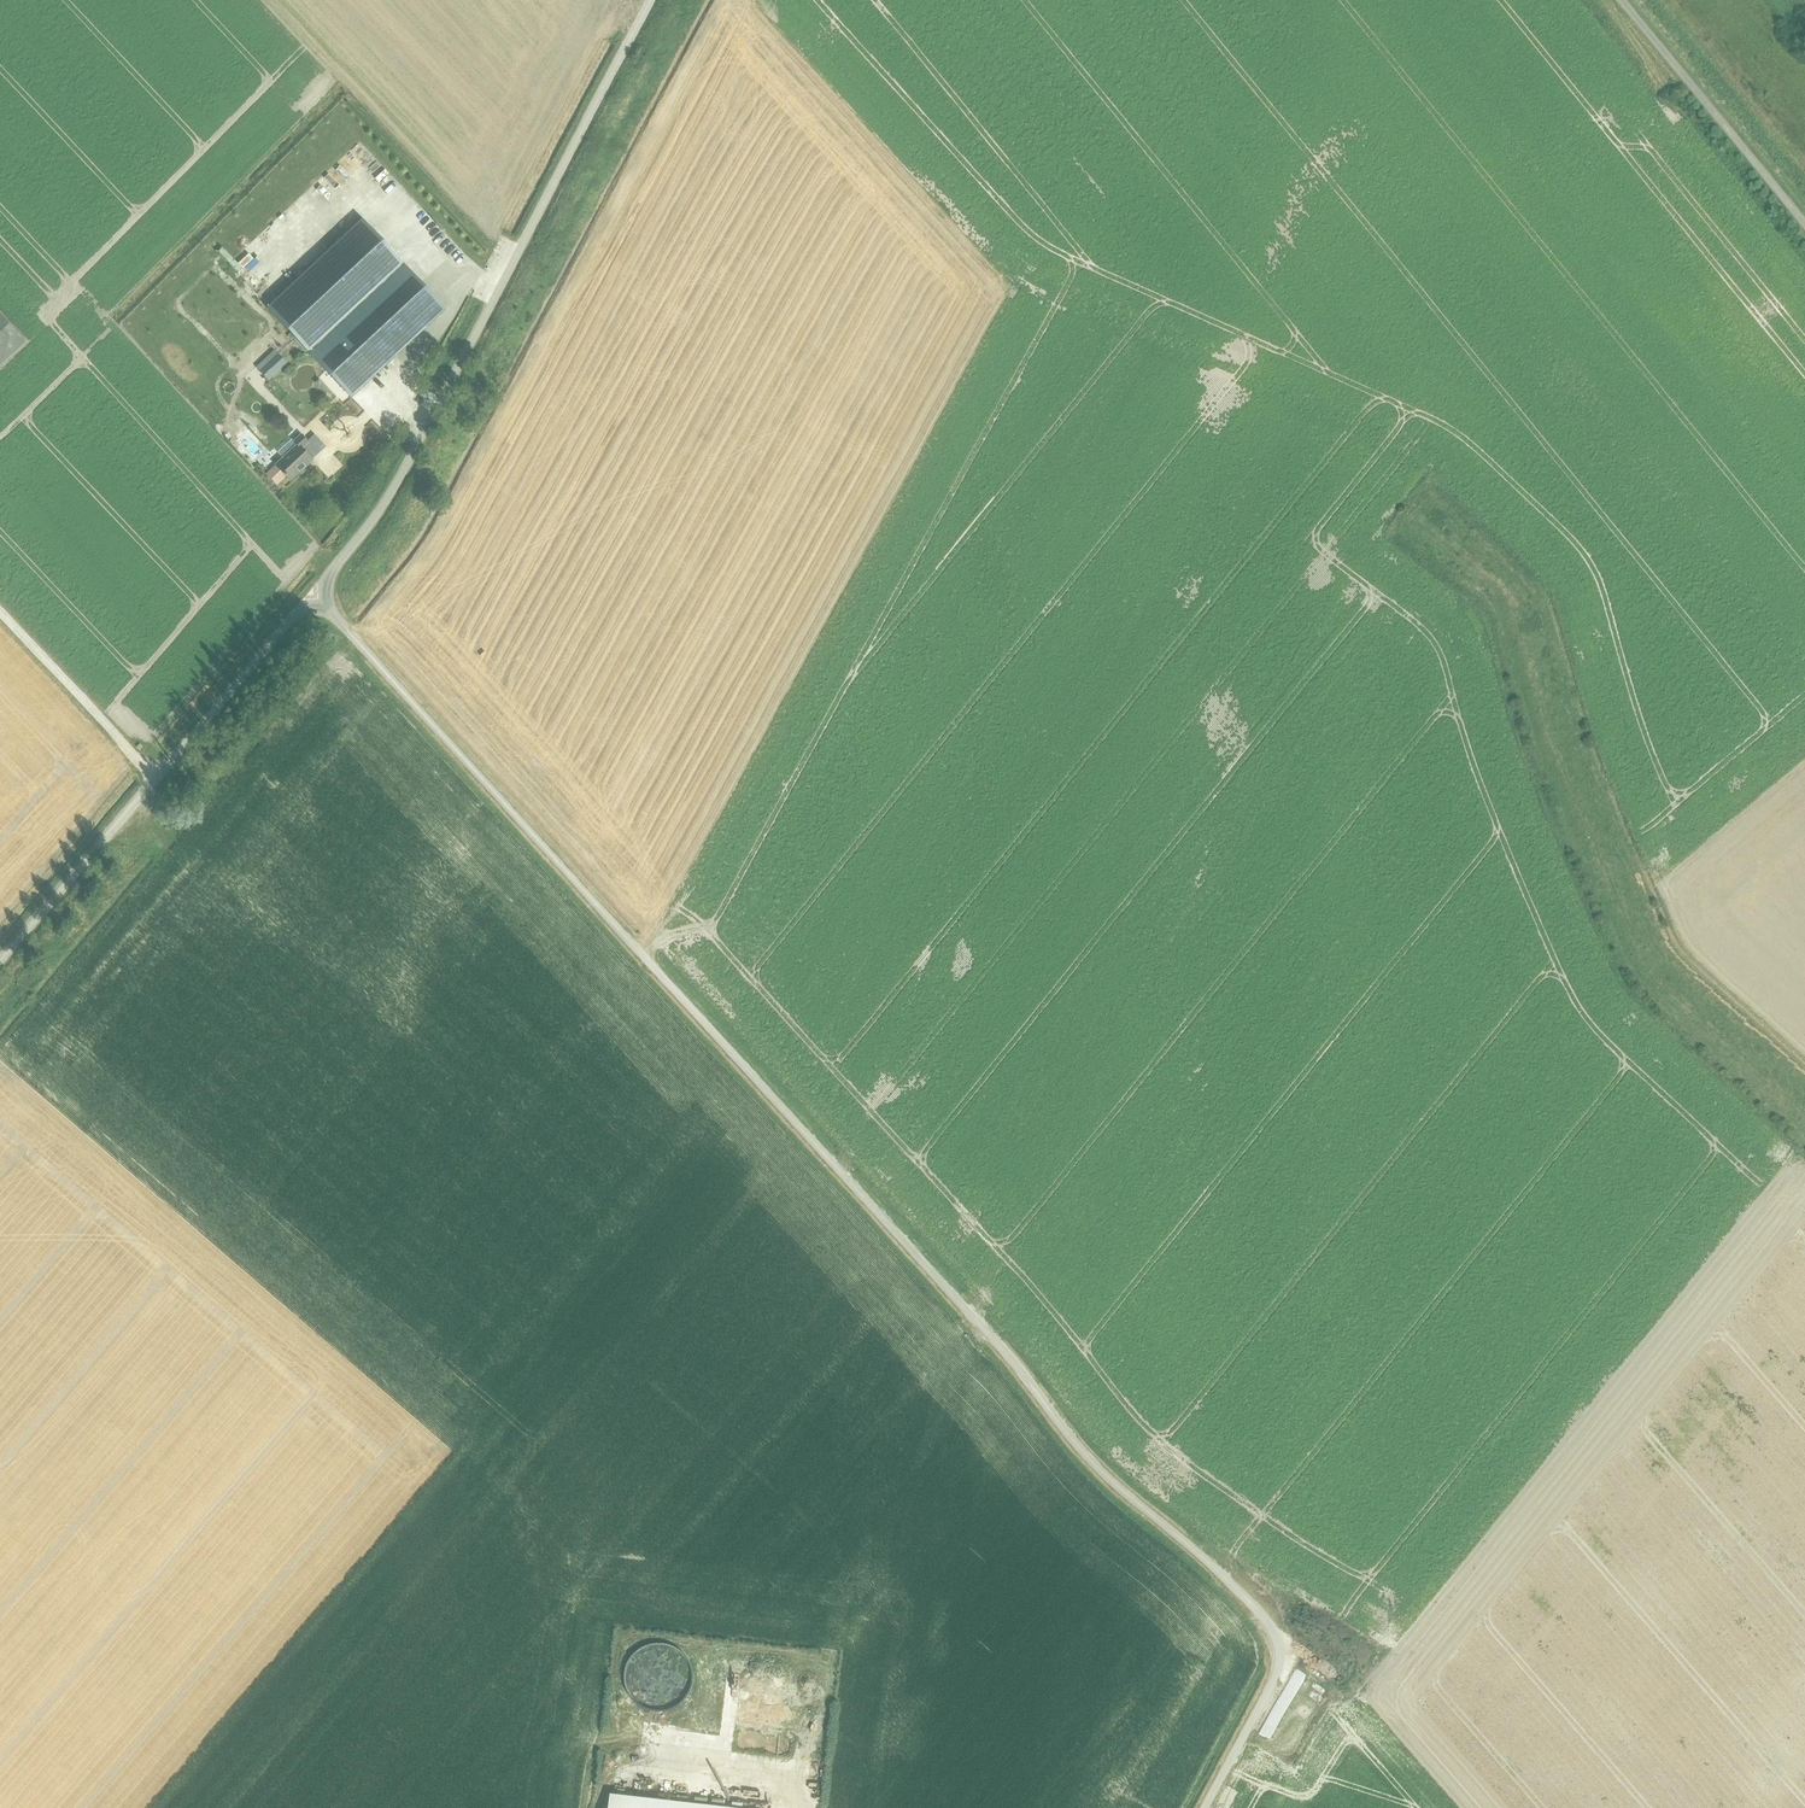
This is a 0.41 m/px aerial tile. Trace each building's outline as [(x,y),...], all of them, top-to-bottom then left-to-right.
[(363,165),(371,154),(366,150),(359,162),(363,165)] [(290,218),(312,199),(308,194),(285,213),(290,218)] [(268,305),(309,352),(401,266),(358,222),(268,305)] [(260,240),(248,250),(254,256),(265,247),(260,240)] [(260,270),(265,275),(276,264),(270,259),(260,270)] [(351,397),(418,334),(445,310),(403,266),(310,353),(351,397)] [(24,343),(0,317),(0,365),(24,343)] [(277,354),(259,371),(268,381),(286,364),(277,354)] [(260,404),(253,411),(262,421),(270,414),(260,404)] [(240,421),(231,429),(238,437),(247,428),(240,421)] [(312,460),(301,448),(307,442),(301,435),(294,442),(297,445),(276,465),(290,480),(312,460)] [(1313,1695),(1323,1699),(1327,1691),(1317,1686),(1313,1695)] [(609,1807),(743,1807),(610,1793),(609,1807)]
